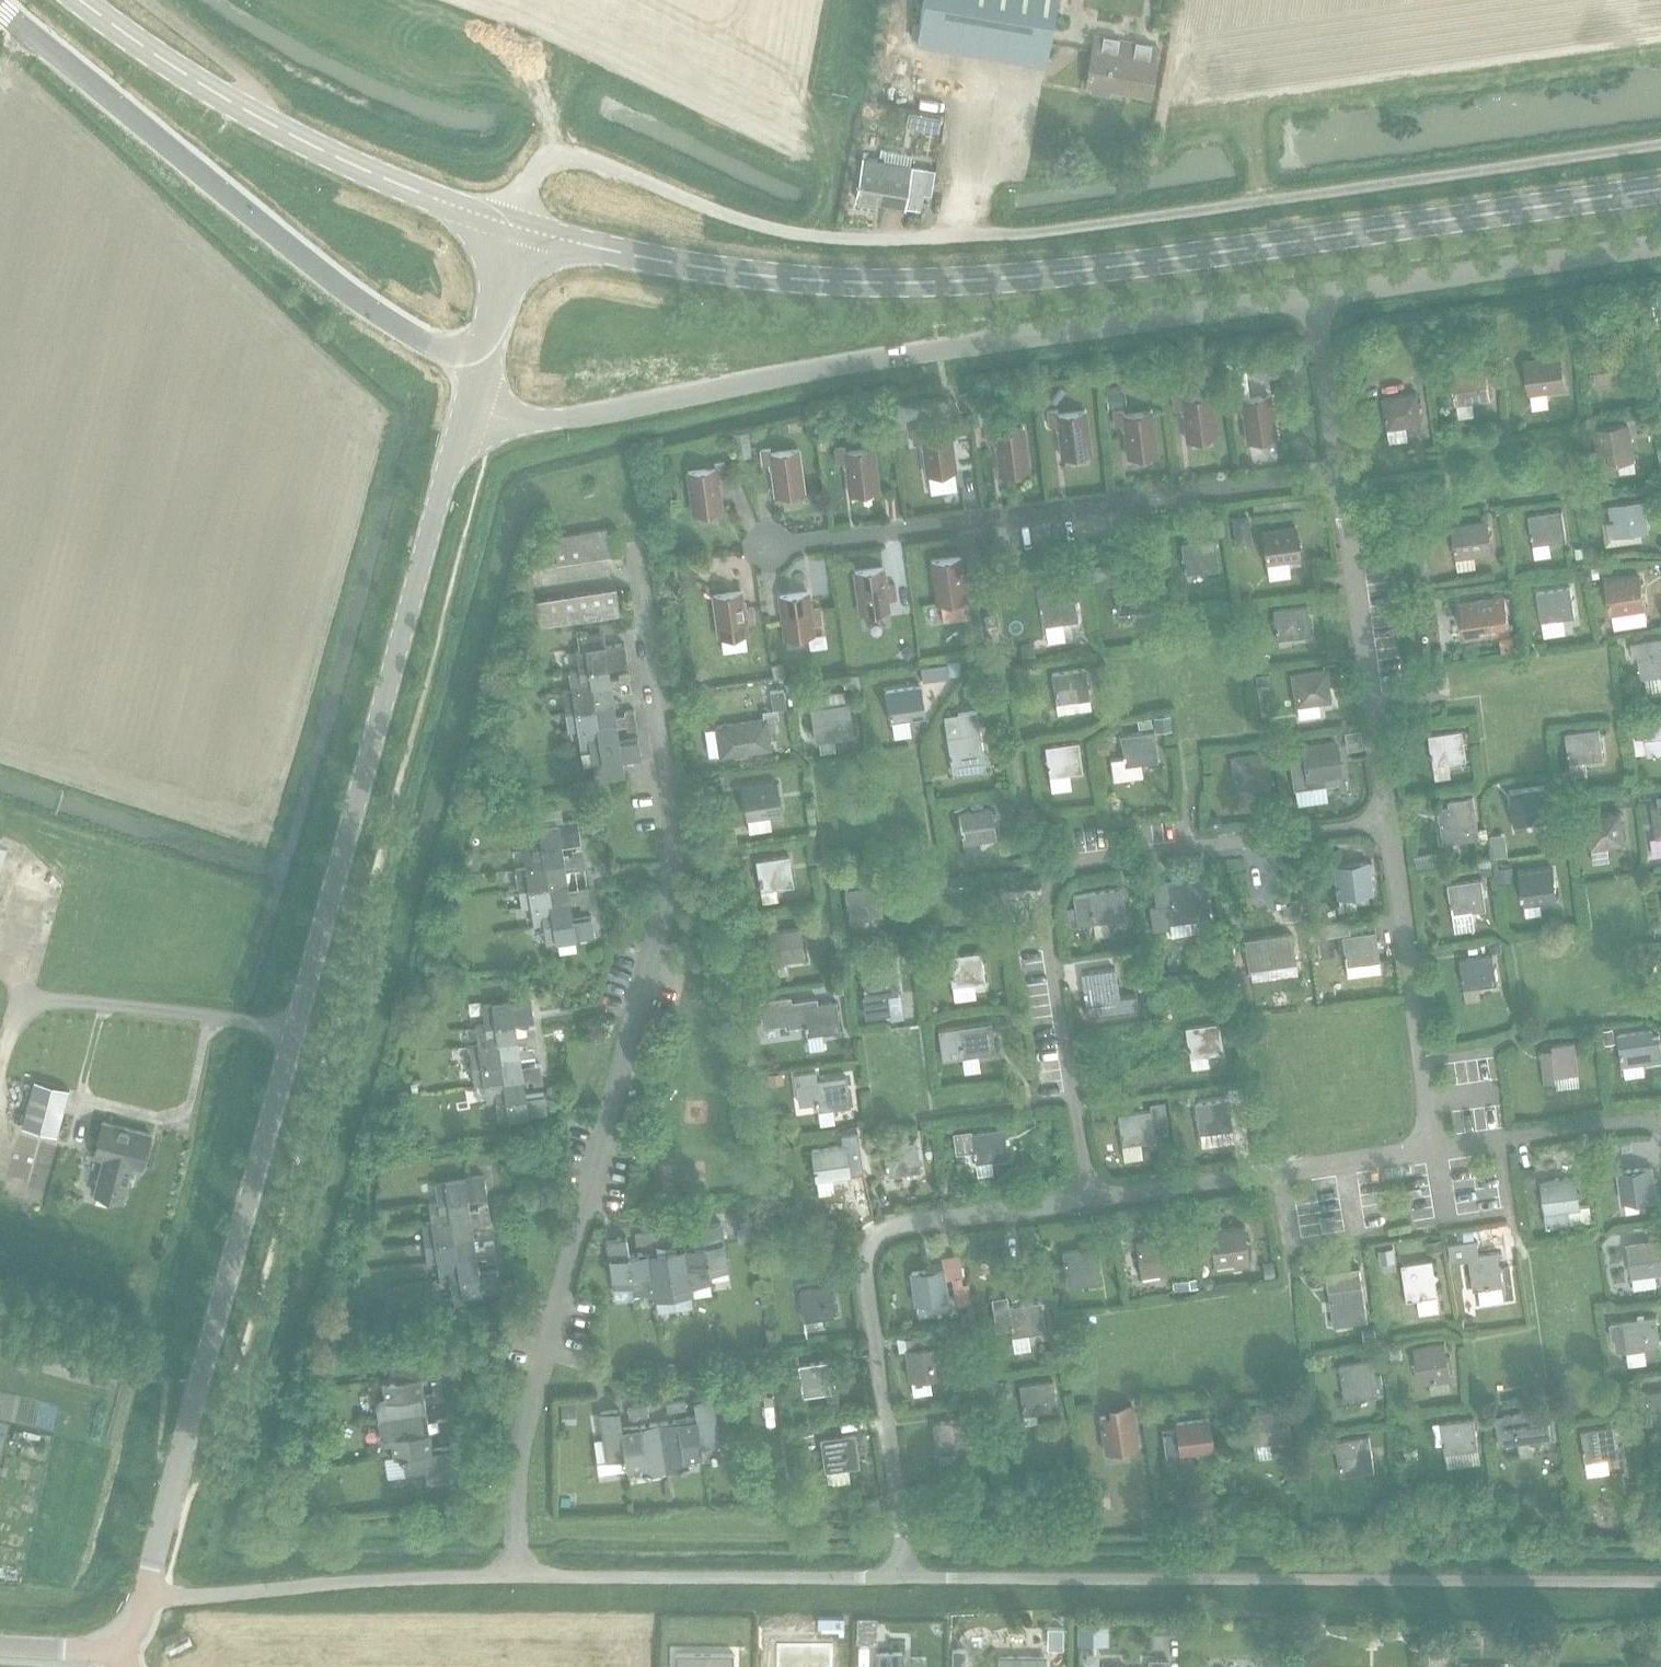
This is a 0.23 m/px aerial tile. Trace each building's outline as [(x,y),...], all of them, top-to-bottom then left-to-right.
[(916,47),(1046,68),(1057,0),(924,0),(916,47)] [(1150,97),(1156,62),(1094,51),(1088,86),(1092,87),(1092,92),(1110,95),(1110,90),(1150,97)] [(925,114),(923,123),(928,130),(938,132),(941,117),(925,114)] [(883,207),(904,211),(904,207),(918,210),(924,178),(930,180),(938,139),(925,137),(919,170),(890,165),(883,207)] [(883,207),(890,165),(864,160),(856,202),(883,207)] [(1564,314),(1562,303),(1551,305),(1553,316),(1564,314)] [(1416,327),(1401,329),(1404,346),(1419,344),(1416,327)] [(1497,358),(1495,348),(1482,350),(1483,360),(1497,358)] [(1444,370),(1442,355),(1427,357),(1429,372),(1444,370)] [(1563,386),(1559,356),(1526,361),(1530,391),(1563,386)] [(1484,366),(1451,371),(1456,402),(1489,397),(1484,366)] [(1400,385),(1421,383),(1419,370),(1399,372),(1400,385)] [(1213,377),(1215,389),(1225,388),(1223,376),(1213,377)] [(1126,404),(1124,390),(1120,390),(1119,384),(1105,386),(1108,407),(1126,404)] [(1059,385),(1049,399),(1055,403),(1065,389),(1059,385)] [(1416,391),(1383,396),(1387,426),(1421,421),(1416,391)] [(961,395),(965,405),(971,402),(966,392),(961,395)] [(1183,407),(1187,440),(1215,436),(1210,394),(1183,397),(1182,393),(1172,394),(1174,409),(1183,407)] [(1242,408),(1247,441),(1275,437),(1269,394),(1242,398),(1242,394),(1232,395),(1234,410),(1242,408)] [(970,411),(972,425),(986,424),(983,409),(970,411)] [(1124,424),(1128,456),(1156,453),(1151,410),(1124,414),(1123,409),(1113,411),(1115,425),(1124,424)] [(1058,424),(1062,456),(1090,453),(1085,410),(1058,414),(1057,410),(1047,411),(1049,425),(1058,424)] [(954,416),(957,433),(971,431),(968,413),(954,416)] [(1619,473),(1636,470),(1634,460),(1630,423),(1596,428),(1601,462),(1618,460),(1619,473)] [(892,439),(890,426),(877,428),(879,441),(892,439)] [(996,441),(1000,473),(1028,470),(1023,427),(996,431),(995,426),(985,428),(987,442),(996,441)] [(1648,427),(1649,438),(1660,437),(1658,426),(1648,427)] [(922,442),(927,474),(955,470),(949,428),(922,432),(922,427),(912,429),(914,443),(922,442)] [(751,456),(749,438),(734,440),(736,458),(751,456)] [(845,461),(850,493),(878,489),(873,447),(845,451),(845,446),(835,448),(837,462),(845,461)] [(771,452),(770,448),(760,449),(762,464),(771,462),(775,495),(803,491),(798,449),(771,452)] [(726,476),(724,462),(714,463),(715,467),(687,471),(693,513),(721,510),(717,477),(726,476)] [(1607,477),(1598,478),(1599,486),(1608,485),(1607,477)] [(658,484),(660,500),(672,499),(670,483),(658,484)] [(1643,499),(1609,504),(1614,534),(1628,532),(1633,535),(1637,530),(1648,529),(1643,499)] [(1566,539),(1561,509),(1528,514),(1533,544),(1566,539)] [(1226,534),(1223,517),(1212,518),(1214,536),(1226,534)] [(1486,520),(1453,525),(1457,555),(1490,550),(1486,520)] [(1251,540),(1249,523),(1233,525),(1236,543),(1251,540)] [(1295,526),(1262,531),(1266,561),(1299,556),(1295,526)] [(607,527),(593,530),(597,556),(611,554),(607,527)] [(582,559),(597,556),(593,530),(578,532),(582,559)] [(582,559),(578,532),(565,534),(569,561),(582,559)] [(569,561),(565,534),(553,536),(557,562),(569,561)] [(1213,538),(1180,543),(1185,573),(1218,568),(1213,538)] [(1575,548),(1576,557),(1584,556),(1582,547),(1575,548)] [(965,617),(962,599),(965,599),(964,588),(972,587),(971,573),(962,574),(960,557),(931,560),(937,603),(940,602),(943,620),(965,617)] [(767,562),(769,598),(778,597),(776,562),(767,562)] [(1591,567),(1593,578),(1600,577),(1598,566),(1591,567)] [(910,586),(894,588),(894,583),(885,584),(883,567),(854,571),(860,613),(898,608),(898,607),(912,606),(910,586)] [(1091,580),(1104,578),(1103,577),(1109,576),(1108,568),(1103,569),(1103,568),(1090,570),(1091,580)] [(1575,570),(1577,579),(1588,577),(1586,568),(1575,570)] [(1417,586),(1415,571),(1401,573),(1404,588),(1417,586)] [(1640,576),(1606,581),(1611,611),(1644,606),(1640,576)] [(1147,578),(1113,583),(1118,613),(1151,608),(1147,578)] [(1574,616),(1570,586),(1537,591),(1542,621),(1574,616)] [(615,587),(601,589),(605,616),(619,614),(615,587)] [(1073,588),(1039,594),(1044,624),(1077,619),(1073,588)] [(605,616),(601,589),(589,591),(593,618),(605,616)] [(741,590),(713,594),(718,637),(747,633),(745,622),(754,621),(752,607),(743,608),(741,590)] [(593,618),(589,591),(576,593),(581,620),(593,618)] [(807,592),(779,595),(785,638),(813,634),(812,623),(820,622),(818,608),(810,609),(807,592)] [(581,620),(576,593),(562,595),(566,622),(581,620)] [(566,622),(562,595),(548,597),(552,624),(566,622)] [(552,624),(548,597),(535,599),(539,626),(552,624)] [(1465,636),(1476,634),(1508,629),(1505,607),(1499,608),(1498,597),(1465,602),(1467,612),(1461,613),(1465,636)] [(1379,602),(1379,619),(1396,618),(1396,601),(1379,602)] [(1306,604),(1272,609),(1277,639),(1310,634),(1306,604)] [(988,649),(1005,645),(1003,633),(986,637),(988,649)] [(1641,676),(1660,673),(1660,639),(1631,643),(1633,654),(1637,653),(1641,676)] [(1502,652),(1519,650),(1518,642),(1501,644),(1502,652)] [(609,665),(609,666),(628,663),(625,643),(575,650),(578,669),(609,665)] [(1035,658),(1032,643),(1021,644),(1024,660),(1035,658)] [(908,644),(901,650),(908,659),(915,652),(908,644)] [(958,661),(947,662),(949,675),(960,674),(958,661)] [(784,675),(782,662),(772,664),(774,678),(784,675)] [(1324,669),(1292,674),(1296,704),(1298,718),(1320,714),(1318,701),(1329,699),(1327,684),(1339,682),(1336,662),(1324,664),(1324,669)] [(611,679),(609,666),(609,665),(578,669),(568,670),(571,689),(571,690),(611,684),(611,679)] [(1020,678),(1019,665),(1009,666),(1011,679),(1020,678)] [(934,666),(920,668),(922,682),(936,680),(934,666)] [(1085,667),(1051,672),(1056,702),(1089,697),(1085,667)] [(629,672),(619,673),(620,677),(620,682),(631,681),(629,672)] [(1269,673),(1256,674),(1257,685),(1270,683),(1269,673)] [(620,677),(611,679),(611,684),(612,689),(621,688),(620,682),(620,677)] [(620,682),(621,688),(622,692),(632,691),(631,681),(620,682)] [(614,703),(612,689),(611,684),(571,690),(571,689),(562,690),(565,710),(614,703)] [(891,719),(924,714),(919,684),(886,690),(891,719)] [(773,692),(775,708),(788,706),(785,690),(773,692)] [(794,691),(796,703),(805,702),(803,690),(794,691)] [(850,733),(845,702),(844,690),(811,696),(817,738),(850,733)] [(617,722),(616,716),(614,703),(565,710),(568,729),(577,728),(617,722)] [(626,720),(636,719),(635,709),(625,711),(625,715),(626,720)] [(961,734),(947,736),(952,766),(985,761),(980,731),(978,716),(977,710),(958,713),(961,734)] [(625,715),(616,716),(617,722),(618,727),(627,726),(626,720),(625,715)] [(1170,715),(1154,717),(1156,732),(1172,730),(1170,715)] [(765,718),(734,723),(716,726),(722,755),(737,752),(769,746),(765,718)] [(636,719),(626,720),(627,726),(628,730),(638,728),(636,719)] [(1644,721),(1645,731),(1650,731),(1653,753),(1660,752),(1660,719),(1644,721)] [(620,740),(618,727),(617,722),(577,728),(580,747),(590,745),(620,740)] [(1598,728),(1565,733),(1569,763),(1602,758),(1598,728)] [(1451,775),(1449,761),(1466,759),(1462,729),(1428,734),(1435,778),(1451,775)] [(1142,777),(1140,763),(1157,760),(1153,730),(1120,735),(1123,757),(1110,759),(1113,781),(1142,777)] [(1359,731),(1344,733),(1346,750),(1361,748),(1359,731)] [(620,740),(590,745),(592,764),(642,757),(639,737),(620,740)] [(1108,752),(1106,739),(1097,740),(1098,753),(1108,752)] [(1078,741),(1045,746),(1049,776),(1082,771),(1078,741)] [(1293,742),(1277,745),(1279,762),(1295,760),(1293,742)] [(1335,742),(1303,747),(1307,777),(1340,772),(1335,742)] [(1265,752),(1232,757),(1237,787),(1269,782),(1265,752)] [(623,760),(592,765),(595,782),(625,777),(623,760)] [(1573,781),(1558,783),(1559,793),(1574,790),(1573,781)] [(765,829),(763,815),(780,812),(776,782),(742,787),(749,831),(765,829)] [(1545,786),(1503,793),(1509,835),(1551,829),(1545,786)] [(1633,805),(1632,793),(1623,794),(1623,795),(1612,796),(1614,808),(1633,805)] [(1653,806),(1657,836),(1660,836),(1660,794),(1656,795),(1658,805),(1653,806)] [(1487,827),(1476,829),(1471,797),(1449,801),(1450,806),(1439,808),(1444,842),(1478,838),(1488,837),(1487,827)] [(1300,802),(1286,803),(1288,816),(1301,814),(1300,802)] [(981,855),(979,839),(996,836),(991,806),(958,811),(963,841),(965,857),(981,855)] [(1624,841),(1620,811),(1586,816),(1591,846),(1624,841)] [(1225,819),(1214,821),(1215,830),(1227,828),(1225,819)] [(532,847),(561,843),(580,840),(578,820),(529,827),(532,846),(532,847)] [(734,831),(722,833),(724,846),(736,844),(734,831)] [(1561,838),(1549,840),(1551,850),(1563,848),(1561,838)] [(532,846),(523,848),(526,867),(564,861),(563,856),(561,843),(532,847),(532,846)] [(1508,858),(1506,847),(1494,848),(1495,860),(1508,858)] [(582,848),(572,850),(572,855),(573,860),(583,858),(582,848)] [(721,864),(735,862),(733,850),(718,852),(721,864)] [(572,855),(563,856),(564,861),(565,867),(574,865),(573,860),(572,855)] [(788,855),(755,860),(760,890),(793,885),(788,855)] [(573,860),(574,865),(575,869),(585,868),(583,858),(573,860)] [(1491,860),(1482,861),(1484,877),(1493,877),(1491,860)] [(567,880),(565,867),(564,861),(526,867),(525,866),(515,868),(518,887),(567,880)] [(1356,909),(1354,894),(1371,892),(1366,861),(1333,867),(1339,905),(1337,905),(1338,911),(1356,909)] [(1541,914),(1540,901),(1557,898),(1553,868),(1520,873),(1526,916),(1541,914)] [(1511,880),(1510,870),(1500,871),(1501,882),(1511,880)] [(1151,892),(1149,876),(1138,878),(1140,894),(1151,892)] [(1155,903),(1148,904),(1152,929),(1153,928),(1153,927),(1167,925),(1167,922),(1205,917),(1206,921),(1208,921),(1206,906),(1204,906),(1200,877),(1152,883),(1155,903)] [(1475,929),(1472,910),(1485,908),(1480,878),(1448,883),(1455,931),(1475,929)] [(570,899),(569,894),(567,880),(518,887),(521,906),(531,905),(531,904),(570,899)] [(882,914),(877,883),(843,889),(848,919),(882,914)] [(579,897),(589,896),(587,886),(577,888),(578,893),(579,897)] [(1125,917),(1121,887),(1073,895),(1077,924),(1125,917)] [(578,893),(569,894),(570,899),(570,904),(580,903),(579,897),(578,893)] [(589,896),(579,897),(580,903),(580,907),(590,905),(589,896)] [(572,917),(570,904),(570,899),(531,904),(531,905),(534,924),(543,922),(572,918),(572,917)] [(1300,919),(1298,904),(1283,906),(1285,921),(1300,919)] [(543,922),(546,941),(594,934),(591,914),(572,917),(572,918),(543,922)] [(1110,919),(1093,922),(1095,936),(1112,934),(1110,919)] [(759,920),(738,921),(739,932),(759,930),(759,920)] [(788,974),(786,960),(804,957),(799,927),(766,932),(770,962),(771,962),(773,976),(788,974)] [(1344,953),(1346,965),(1379,960),(1375,930),(1337,936),(1339,954),(1344,953)] [(859,946),(857,932),(842,934),(844,948),(859,946)] [(1291,932),(1258,937),(1263,967),(1296,962),(1291,932)] [(1334,955),(1332,938),(1318,939),(1320,957),(1334,955)] [(1501,950),(1500,942),(1489,944),(1490,951),(1501,950)] [(923,946),(926,964),(941,962),(938,944),(923,946)] [(899,948),(901,961),(914,959),(912,946),(899,948)] [(1657,951),(1656,950),(1645,951),(1647,964),(1660,962),(1660,951),(1657,951)] [(980,951),(947,956),(952,986),(985,981),(980,951)] [(1492,953),(1458,958),(1463,988),(1496,983),(1492,953)] [(887,1009),(884,995),(897,993),(892,963),(860,968),(866,1012),(887,1009)] [(1114,967),(1081,972),(1086,1003),(1119,998),(1114,967)] [(842,989),(840,979),(830,981),(832,991),(842,989)] [(1225,1011),(1223,996),(1211,998),(1212,1013),(1225,1011)] [(514,1019),(514,1020),(533,1017),(530,997),(482,1004),(485,1023),(485,1024),(514,1019)] [(816,997),(790,1001),(782,1002),(785,1027),(804,1024),(806,1035),(839,1030),(835,1000),(817,1003),(816,997)] [(769,998),(753,1000),(754,1012),(753,1012),(754,1024),(778,1021),(776,1003),(770,1004),(769,998)] [(1156,1014),(1153,999),(1143,1001),(1145,1015),(1156,1014)] [(1180,1017),(1171,1007),(1161,1016),(1170,1026),(1180,1017)] [(1013,1021),(1011,1009),(1003,1010),(1005,1022),(1013,1021)] [(516,1033),(514,1020),(514,1019),(485,1024),(485,1023),(475,1024),(478,1044),(517,1038),(516,1033)] [(957,1026),(938,1029),(940,1049),(960,1046),(961,1056),(994,1052),(990,1022),(957,1026)] [(1208,1066),(1207,1054),(1223,1052),(1218,1022),(1185,1027),(1191,1068),(1208,1066)] [(534,1025),(525,1027),(526,1031),(526,1037),(536,1035),(534,1025)] [(1612,1028),(1602,1029),(1604,1043),(1614,1042),(1612,1028)] [(1623,1064),(1656,1060),(1660,1059),(1660,1040),(1660,1033),(1652,1034),(1651,1029),(1618,1033),(1623,1064)] [(526,1031),(516,1033),(517,1038),(518,1043),(527,1042),(526,1037),(526,1031)] [(526,1037),(527,1042),(528,1046),(537,1045),(536,1035),(526,1037)] [(520,1057),(518,1043),(517,1038),(478,1044),(468,1045),(471,1064),(520,1057)] [(1578,1072),(1573,1040),(1551,1043),(1552,1047),(1540,1049),(1545,1080),(1555,1079),(1554,1075),(1578,1072)] [(523,1076),(522,1070),(520,1057),(471,1064),(474,1084),(484,1082),(523,1076)] [(532,1074),(542,1073),(540,1063),(531,1065),(531,1069),(532,1074)] [(531,1069),(522,1070),(523,1076),(524,1081),(533,1080),(532,1074),(531,1069)] [(542,1073),(532,1074),(533,1080),(534,1084),(543,1083),(542,1073)] [(789,1085),(788,1074),(773,1077),(774,1088),(789,1085)] [(526,1094),(524,1081),(523,1076),(484,1082),(487,1101),(497,1099),(526,1095),(526,1094)] [(835,1123),(833,1108),(850,1106),(845,1076),(812,1081),(819,1125),(835,1123)] [(58,1132),(70,1086),(38,1078),(26,1123),(58,1132)] [(497,1099),(500,1119),(548,1112),(545,1091),(526,1094),(526,1095),(497,1099)] [(1186,1106),(1184,1093),(1175,1094),(1177,1107),(1186,1106)] [(1234,1141),(1232,1128),(1228,1098),(1195,1103),(1201,1146),(1234,1141)] [(1149,1110),(1117,1114),(1122,1145),(1155,1140),(1153,1124),(1166,1122),(1163,1100),(1148,1102),(1149,1110)] [(1101,1110),(1091,1112),(1092,1120),(1102,1119),(1101,1110)] [(141,1168),(150,1133),(102,1121),(94,1155),(103,1158),(93,1193),(123,1201),(132,1166),(141,1168)] [(412,1144),(425,1136),(419,1126),(406,1135),(412,1144)] [(1007,1157),(1003,1128),(970,1133),(974,1162),(1007,1157)] [(878,1135),(865,1136),(865,1146),(879,1145),(878,1135)] [(915,1140),(882,1145),(887,1176),(920,1170),(915,1140)] [(849,1174),(845,1144),(811,1149),(816,1179),(849,1174)] [(1609,1158),(1608,1148),(1600,1149),(1601,1160),(1609,1158)] [(1650,1166),(1617,1171),(1621,1201),(1654,1196),(1650,1166)] [(1536,1186),(1534,1167),(1523,1168),(1525,1188),(1536,1186)] [(469,1196),(469,1197),(487,1194),(484,1174),(435,1181),(438,1200),(438,1201),(469,1196)] [(1590,1204),(1579,1206),(1575,1176),(1542,1181),(1548,1225),(1592,1218),(1590,1204)] [(950,1180),(952,1195),(965,1193),(963,1179),(950,1180)] [(471,1210),(469,1197),(469,1196),(438,1201),(438,1200),(428,1202),(431,1221),(431,1222),(471,1216),(471,1210)] [(488,1203),(479,1204),(479,1208),(480,1214),(490,1213),(488,1203)] [(799,1218),(797,1203),(780,1205),(782,1220),(799,1218)] [(479,1208),(471,1210),(471,1216),(472,1221),(481,1219),(480,1214),(479,1208)] [(480,1214),(481,1219),(481,1224),(491,1222),(490,1213),(480,1214)] [(1142,1221),(1132,1214),(1126,1221),(1128,1223),(1128,1224),(1134,1229),(1135,1228),(1136,1229),(1142,1221)] [(474,1234),(472,1221),(471,1216),(431,1222),(431,1221),(422,1222),(425,1242),(474,1234)] [(754,1239),(751,1220),(739,1222),(740,1228),(737,1228),(739,1242),(754,1239)] [(708,1274),(709,1273),(728,1271),(720,1221),(700,1224),(703,1243),(708,1274)] [(1200,1259),(1213,1257),(1231,1255),(1232,1262),(1247,1260),(1242,1225),(1196,1232),(1200,1259)] [(692,1226),(682,1227),(683,1237),(688,1236),(694,1236),(692,1226)] [(674,1239),(678,1238),(683,1237),(682,1227),(672,1228),(674,1239)] [(646,1243),(651,1242),(655,1241),(654,1231),(645,1233),(646,1243)] [(645,1233),(634,1234),(636,1244),(640,1244),(646,1243),(645,1233)] [(477,1254),(476,1248),(474,1234),(425,1242),(428,1262),(436,1260),(477,1254)] [(629,1254),(626,1235),(606,1238),(613,1287),(632,1284),(633,1284),(629,1254)] [(683,1237),(678,1238),(679,1247),(685,1246),(690,1245),(688,1236),(683,1237)] [(1141,1275),(1159,1272),(1174,1270),(1169,1236),(1136,1241),(1141,1275)] [(1441,1239),(1425,1241),(1427,1251),(1443,1249),(1441,1239)] [(1476,1239),(1447,1244),(1450,1262),(1468,1259),(1473,1288),(1479,1287),(1482,1302),(1505,1299),(1502,1284),(1500,1269),(1503,1263),(1498,1260),(1497,1251),(1478,1254),(1476,1239)] [(486,1252),(496,1251),(494,1240),(484,1242),(485,1247),(486,1252)] [(978,1240),(965,1243),(968,1257),(981,1254),(978,1240)] [(1650,1273),(1660,1271),(1660,1245),(1660,1241),(1628,1245),(1634,1290),(1652,1287),(1650,1273)] [(646,1243),(640,1244),(642,1252),(647,1251),(652,1251),(651,1242),(646,1243)] [(703,1243),(690,1245),(685,1246),(691,1286),(710,1283),(709,1273),(708,1274),(703,1243)] [(693,1295),(691,1286),(685,1246),(679,1247),(666,1248),(674,1297),(693,1295)] [(485,1247),(476,1248),(477,1254),(477,1258),(486,1257),(486,1252),(485,1247)] [(792,1249),(796,1267),(810,1265),(806,1247),(792,1249)] [(1095,1247),(1062,1252),(1066,1279),(1084,1276),(1085,1284),(1100,1281),(1095,1247)] [(654,1300),(674,1297),(666,1248),(652,1251),(647,1251),(653,1291),(652,1291),(654,1300)] [(496,1251),(486,1252),(486,1257),(487,1262),(497,1261),(496,1251)] [(653,1291),(647,1251),(642,1252),(629,1254),(633,1284),(632,1284),(633,1294),(652,1291),(653,1291)] [(769,1267),(780,1265),(778,1252),(767,1253),(769,1267)] [(944,1279),(951,1278),(961,1277),(962,1276),(959,1253),(940,1255),(941,1264),(924,1266),(925,1271),(910,1273),(915,1303),(947,1298),(944,1279)] [(479,1272),(477,1258),(477,1254),(436,1260),(439,1279),(449,1277),(479,1272)] [(1275,1258),(1262,1259),(1264,1276),(1277,1274),(1275,1258)] [(1439,1309),(1437,1294),(1434,1279),(1438,1274),(1433,1271),(1431,1260),(1402,1265),(1407,1299),(1417,1297),(1420,1312),(1439,1309)] [(1395,1261),(1379,1263),(1381,1273),(1397,1271),(1395,1261)] [(449,1277),(452,1296),(501,1289),(498,1269),(479,1272),(449,1277)] [(1202,1278),(1201,1284),(1205,1289),(1212,1287),(1213,1281),(1208,1276),(1202,1278)] [(1172,1290),(1196,1287),(1194,1278),(1171,1282),(1172,1290)] [(962,1284),(952,1285),(955,1304),(971,1302),(968,1283),(962,1284)] [(830,1285),(799,1290),(803,1320),(835,1315),(830,1285)] [(1361,1286),(1329,1291),(1333,1318),(1351,1315),(1352,1322),(1366,1320),(1361,1286)] [(1006,1296),(991,1298),(996,1331),(1010,1328),(1012,1336),(1045,1331),(1040,1301),(1008,1306),(1006,1296)] [(1646,1363),(1644,1349),(1659,1346),(1655,1316),(1609,1323),(1611,1339),(1614,1339),(1615,1351),(1627,1350),(1629,1366),(1646,1363)] [(1377,1339),(1375,1326),(1362,1328),(1364,1341),(1377,1339)] [(942,1374),(937,1344),(935,1333),(904,1338),(911,1379),(942,1374)] [(1447,1361),(1450,1356),(1446,1353),(1444,1342),(1415,1347),(1420,1381),(1449,1377),(1447,1361)] [(1403,1359),(1400,1343),(1388,1345),(1391,1360),(1403,1359)] [(1374,1346),(1362,1347),(1363,1354),(1375,1353),(1374,1346)] [(1054,1348),(1043,1350),(1045,1357),(1046,1363),(1056,1362),(1055,1356),(1054,1348)] [(405,1395),(424,1392),(422,1375),(440,1372),(437,1352),(389,1359),(391,1373),(386,1379),(392,1378),(402,1377),(405,1395)] [(829,1360),(798,1365),(796,1354),(791,1355),(794,1375),(799,1374),(803,1395),(834,1390),(829,1360)] [(1381,1373),(1375,1374),(1373,1359),(1340,1364),(1344,1391),(1361,1388),(1363,1396),(1378,1394),(1377,1386),(1383,1385),(1381,1373)] [(995,1360),(988,1361),(989,1365),(990,1371),(1001,1370),(1000,1364),(995,1360)] [(427,1412),(424,1392),(405,1395),(402,1377),(392,1378),(386,1379),(381,1379),(384,1394),(377,1395),(375,1398),(377,1419),(427,1412)] [(433,1391),(443,1389),(441,1380),(432,1381),(433,1391)] [(1011,1396),(1009,1380),(996,1382),(998,1397),(1011,1396)] [(1038,1422),(1036,1413),(1056,1410),(1052,1380),(1019,1385),(1025,1424),(1038,1422)] [(443,1389),(433,1391),(434,1401),(444,1400),(443,1389)] [(1648,1392),(1652,1422),(1660,1421),(1660,1390),(1648,1392)] [(1636,1393),(1639,1410),(1649,1409),(1646,1392),(1636,1393)] [(702,1447),(702,1450),(706,1446),(721,1444),(714,1395),(693,1398),(695,1416),(677,1419),(680,1439),(700,1436),(701,1447),(702,1447)] [(675,1401),(676,1411),(686,1409),(685,1399),(675,1401)] [(666,1402),(667,1412),(676,1411),(675,1401),(666,1402)] [(573,1403),(559,1403),(559,1418),(573,1417),(573,1403)] [(1137,1447),(1132,1412),(1130,1403),(1098,1408),(1104,1452),(1137,1447)] [(647,1405),(637,1406),(639,1416),(649,1414),(647,1405)] [(628,1407),(629,1417),(639,1416),(637,1406),(628,1407)] [(1546,1406),(1493,1414),(1498,1445),(1550,1436),(1546,1406)] [(1281,1408),(1248,1413),(1253,1443),(1286,1439),(1281,1408)] [(643,1444),(640,1425),(622,1427),(619,1409),(599,1411),(606,1460),(621,1458),(625,1461),(625,1457),(626,1457),(624,1447),(643,1444)] [(447,1418),(428,1420),(427,1412),(377,1419),(380,1437),(385,1442),(391,1441),(393,1456),(399,1455),(402,1455),(402,1454),(413,1452),(410,1433),(430,1430),(439,1429),(448,1428),(447,1418)] [(1480,1462),(1477,1448),(1473,1417),(1431,1424),(1435,1445),(1443,1443),(1447,1467),(1480,1462)] [(964,1418),(932,1423),(937,1454),(969,1449),(964,1418)] [(1180,1458),(1180,1453),(1213,1448),(1208,1418),(1175,1423),(1176,1431),(1162,1433),(1166,1460),(1180,1458)] [(703,1456),(702,1450),(702,1447),(701,1447),(700,1436),(680,1439),(677,1419),(659,1422),(666,1471),(685,1469),(689,1464),(688,1458),(703,1456)] [(647,1474),(666,1471),(659,1422),(640,1425),(643,1444),(624,1447),(626,1457),(625,1457),(625,1461),(626,1468),(641,1466),(642,1471),(647,1474)] [(813,1433),(812,1423),(799,1426),(801,1436),(813,1433)] [(1614,1426),(1581,1430),(1585,1460),(1618,1455),(1614,1426)] [(15,1428),(12,1438),(22,1440),(24,1431),(15,1428)] [(439,1429),(440,1439),(449,1437),(448,1428),(439,1429)] [(450,1482),(447,1467),(454,1466),(451,1446),(432,1448),(430,1430),(410,1433),(413,1452),(402,1454),(402,1455),(399,1455),(403,1459),(405,1473),(425,1470),(427,1485),(450,1482)] [(849,1481),(847,1466),(857,1464),(853,1434),(821,1439),(828,1483),(849,1481)] [(1368,1436),(1336,1441),(1340,1468),(1356,1465),(1357,1473),(1374,1470),(1368,1436)] [(1635,1482),(1625,1483),(1625,1494),(1636,1493),(1635,1482)] [(1247,1490),(1237,1491),(1238,1505),(1248,1505),(1247,1490)] [(1375,1502),(1377,1517),(1395,1516),(1393,1500),(1375,1502)] [(1631,1509),(1621,1510),(1622,1519),(1633,1517),(1631,1509)] [(1517,1523),(1518,1513),(1507,1512),(1506,1522),(1517,1523)] [(858,1619),(857,1641),(875,1641),(875,1619),(858,1619)] [(1045,1630),(1058,1643),(1067,1634),(1054,1621),(1045,1630)] [(1098,1625),(1071,1625),(1073,1643),(1097,1643),(1098,1625)] [(1123,1627),(1116,1628),(1116,1642),(1126,1642),(1126,1628),(1123,1627)] [(1409,1627),(1404,1630),(1404,1636),(1409,1639),(1415,1636),(1414,1630),(1409,1627)] [(1293,1638),(1280,1638),(1280,1651),(1293,1651),(1293,1638)] [(1527,1638),(1510,1638),(1510,1648),(1527,1648),(1527,1638)] [(777,1644),(777,1666),(831,1666),(831,1644),(777,1644)] [(965,1649),(953,1649),(953,1662),(965,1662),(965,1649)] [(675,1652),(675,1666),(733,1666),(733,1653),(675,1652)] [(901,1652),(876,1652),(876,1666),(901,1666),(901,1652)] [(999,1657),(999,1666),(1045,1666),(1045,1657),(999,1657)]
